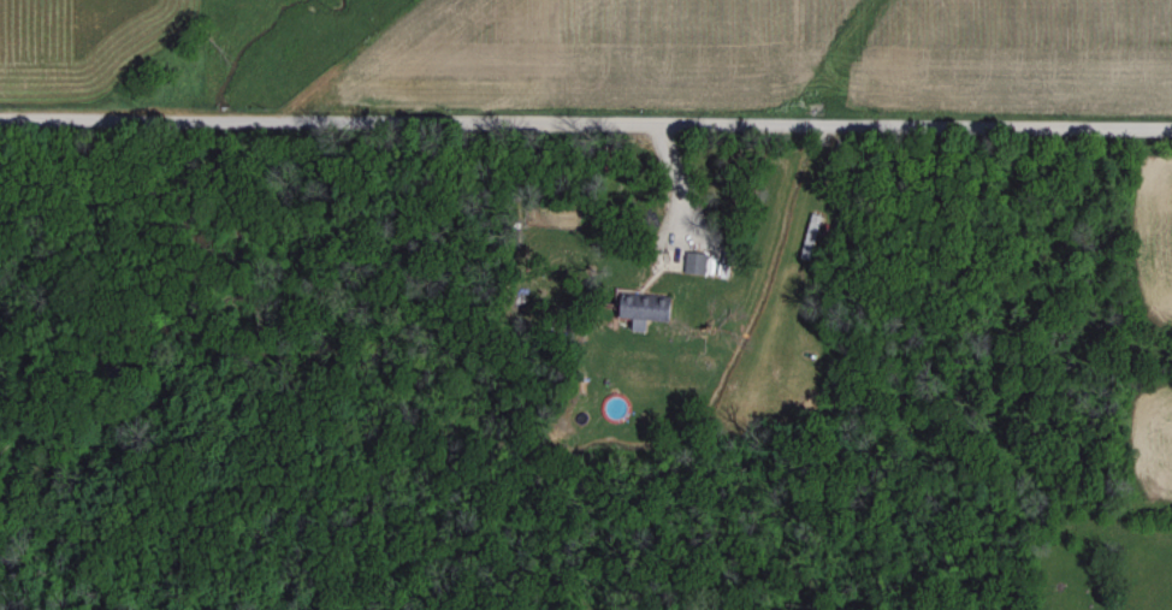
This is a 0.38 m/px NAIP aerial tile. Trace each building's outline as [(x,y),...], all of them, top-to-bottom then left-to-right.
[(821,215),(806,212),(799,253),(814,255),(821,215)] [(680,271),(701,274),(704,253),(683,250),(680,271)] [(669,296),(614,294),(613,318),(668,320),(669,296)]
